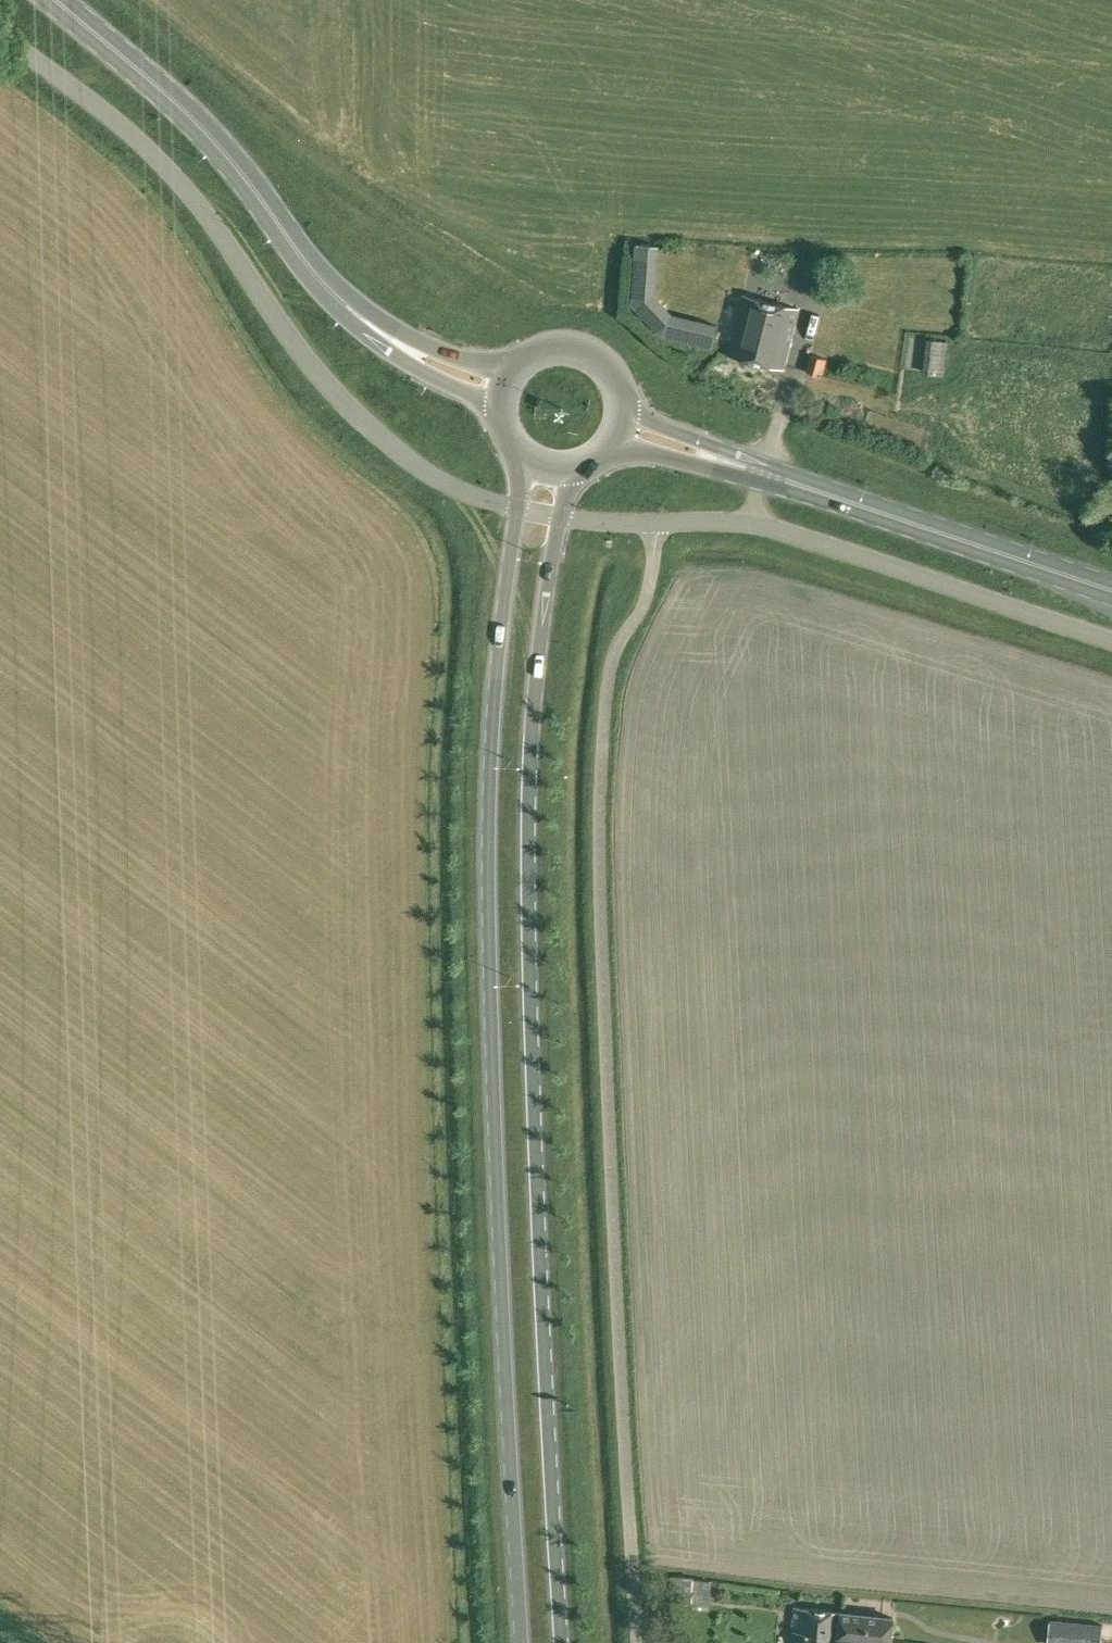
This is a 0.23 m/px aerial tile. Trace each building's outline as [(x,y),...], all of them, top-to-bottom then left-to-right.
[(655,289),(663,239),(651,237),(642,286),(655,289)] [(798,307),(743,293),(728,355),(783,368),(798,307)] [(712,347),(717,326),(696,320),(691,341),(712,347)] [(942,376),(947,341),(926,338),(921,372),(942,376)] [(823,374),(826,358),(810,354),(806,370),(823,374)] [(673,1575),(671,1601),(710,1604),(712,1583),(712,1579),(673,1575)] [(838,1634),(841,1611),(840,1611),(840,1610),(794,1605),(792,1630),(801,1631),(799,1642),(837,1642),(838,1634)] [(841,1611),(838,1634),(890,1639),(893,1616),(841,1611)] [(1047,1642),(1101,1642),(1103,1623),(1050,1617),(1047,1642)] [(837,1642),(890,1642),(890,1639),(838,1634),(837,1642)]
